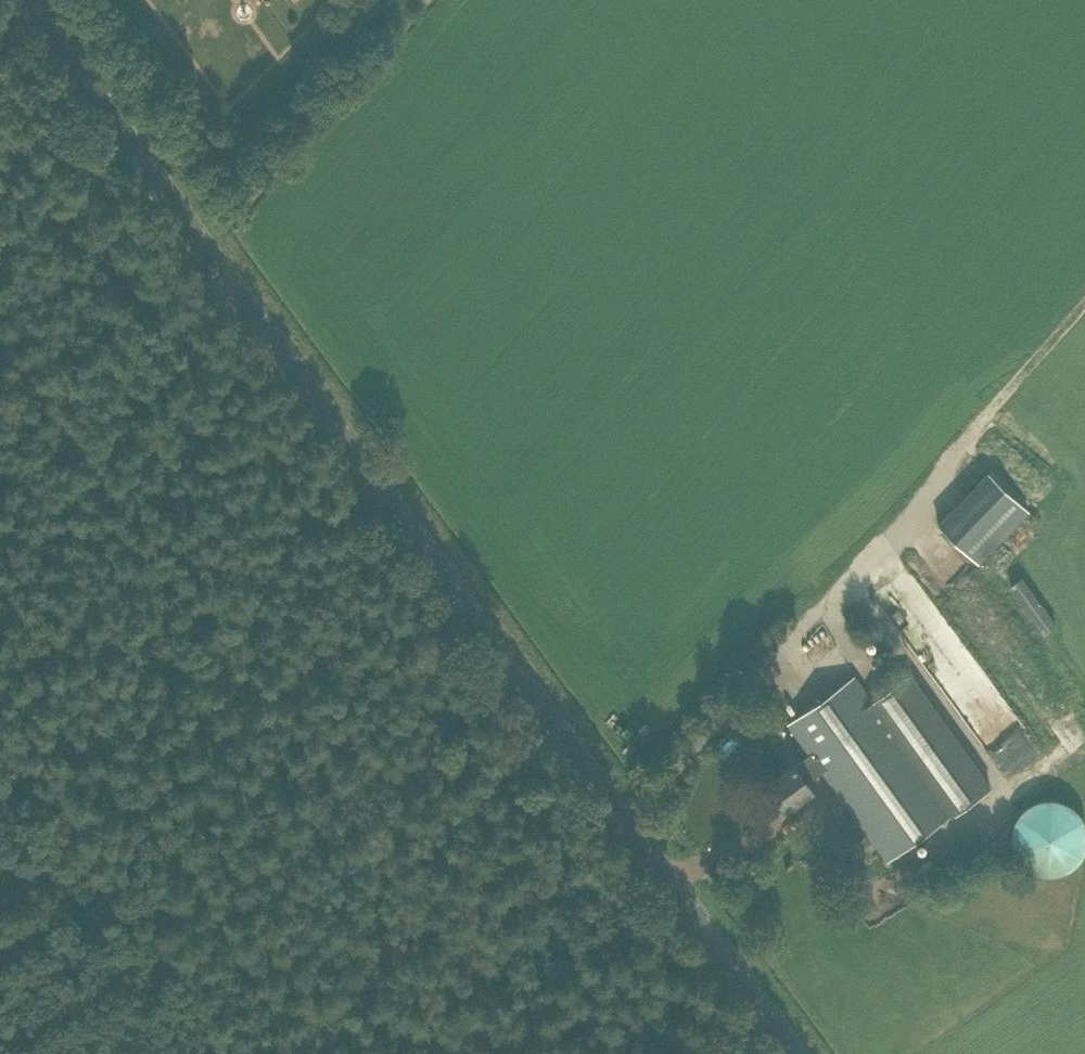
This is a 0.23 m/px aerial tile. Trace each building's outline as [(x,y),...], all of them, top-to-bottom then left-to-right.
[(936,524),(979,565),(1029,511),(986,471),(936,524)] [(810,753),(823,771),(887,860),(991,786),(910,672),(871,699),(854,675),(788,723),(810,753)] [(983,723),(1005,769),(1036,754),(1015,708),(983,723)] [(807,782),(823,771),(810,753),(764,786),(783,811),(813,790),(807,782)] [(1068,795),(1012,810),(1030,874),(1084,859),(1084,857),(1068,795)] [(814,832),(836,864),(849,855),(826,823),(814,832)] [(966,857),(951,868),(959,878),(974,867),(966,857)]
